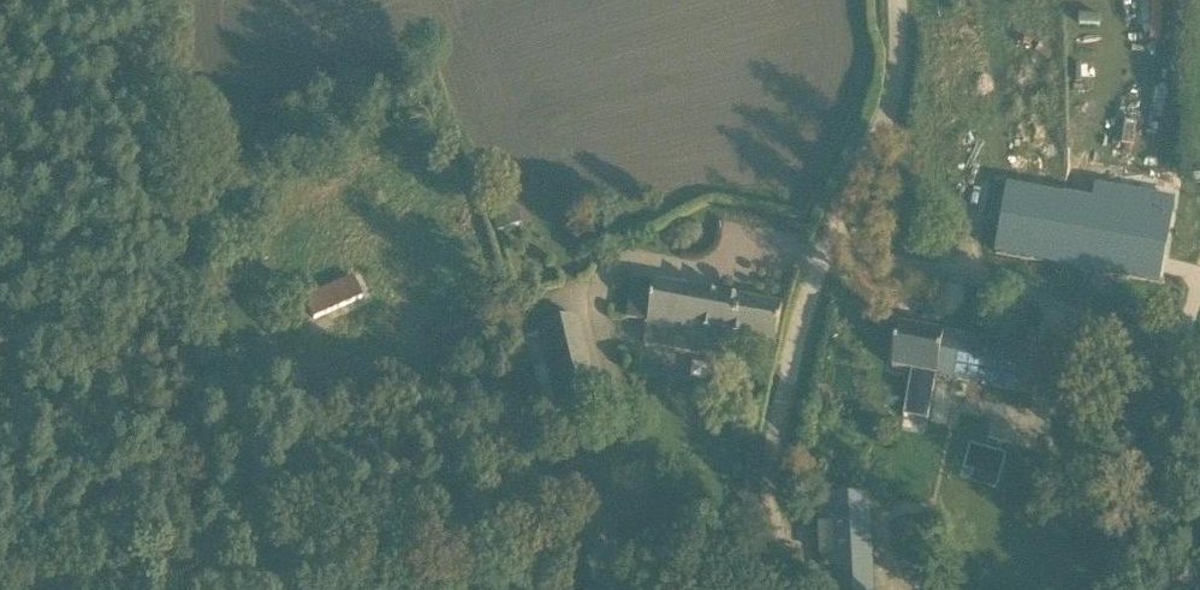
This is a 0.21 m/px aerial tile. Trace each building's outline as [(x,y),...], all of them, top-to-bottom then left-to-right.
[(1158,284),(1173,202),(1102,189),(1097,204),(1009,187),(996,255),(1158,284)] [(520,227),(507,189),(484,196),(496,235),(520,227)] [(315,320),(361,299),(352,279),(306,300),(315,320)] [(775,345),(782,307),(633,281),(626,320),(650,324),(646,344),(702,354),(726,358),(729,336),(775,345)] [(577,321),(535,331),(555,413),(597,403),(577,321)] [(1034,350),(900,326),(892,369),(911,373),(905,404),(930,408),(936,377),(1027,393),(1034,350)] [(868,497),(820,500),(825,589),(873,589),(868,497)]
